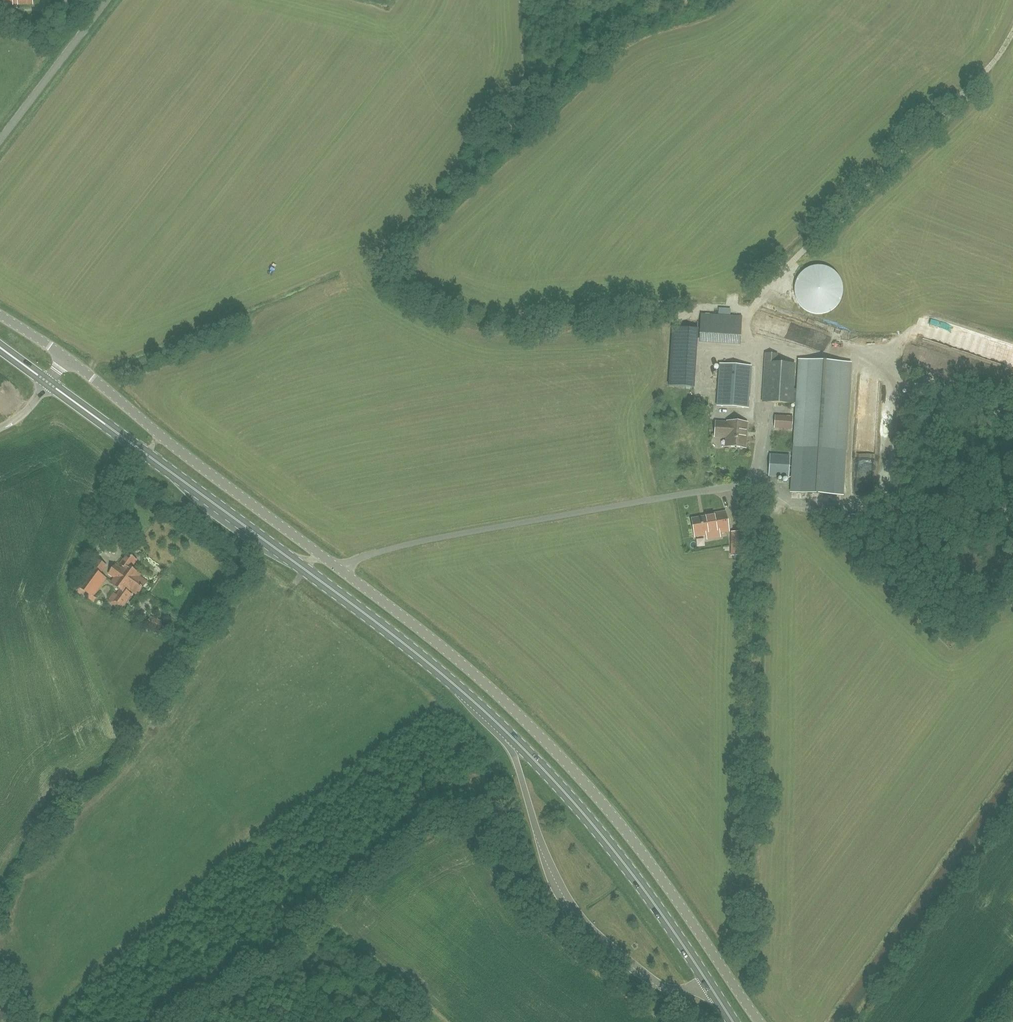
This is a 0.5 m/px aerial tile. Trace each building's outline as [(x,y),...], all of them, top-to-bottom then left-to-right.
[(699,338),(740,340),(741,318),(700,315),(699,338)] [(698,329),(673,327),(668,385),(693,387),(698,329)] [(799,390),(794,390),(777,389),(779,367),(776,367),(776,355),(764,354),(761,402),(796,404),(792,493),(841,495),(850,362),(800,360),(799,390)] [(751,366),(720,364),(717,406),(748,408),(751,366)] [(792,417),(775,416),(774,428),(791,429),(792,417)] [(726,448),(745,449),(747,424),(728,423),(728,424),(716,423),(715,436),(729,437),(728,446),(726,446),(726,448)] [(861,428),(860,484),(876,484),(877,429),(861,428)] [(769,476),(788,477),(789,456),(770,455),(769,476)] [(107,522),(110,514),(104,512),(101,520),(107,522)] [(706,535),(707,539),(720,537),(719,533),(728,531),(727,524),(726,519),(725,512),(705,515),(706,517),(692,519),(695,537),(706,535)] [(744,544),(744,533),(732,532),(732,543),(731,556),(744,556),(744,544)] [(121,564),(124,566),(121,570),(115,565),(109,573),(116,577),(112,583),(121,590),(117,596),(125,601),(131,594),(128,592),(130,589),(138,594),(146,582),(139,576),(140,575),(130,568),(136,560),(128,554),(121,564)] [(98,560),(79,586),(92,596),(105,578),(99,574),(105,565),(98,560)] [(96,602),(105,606),(107,601),(98,597),(96,602)] [(166,624),(156,619),(152,627),(162,632),(166,624)]
